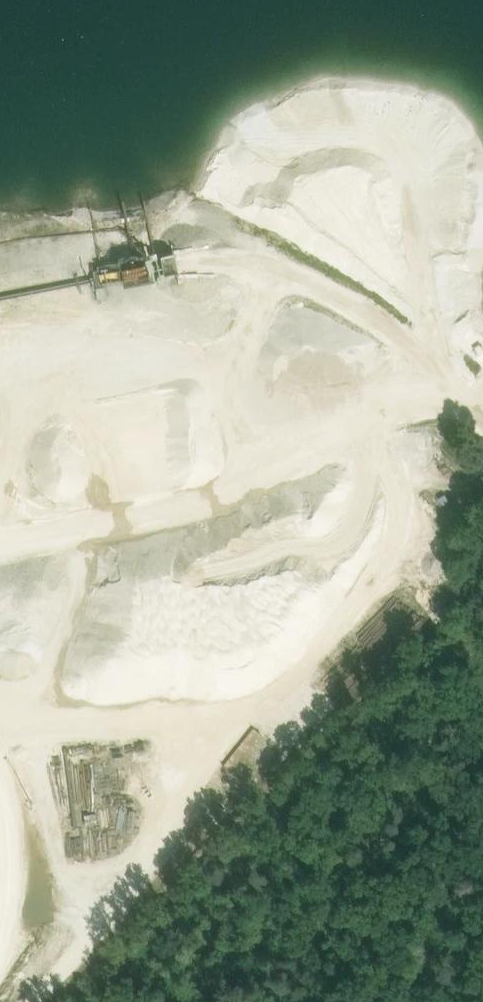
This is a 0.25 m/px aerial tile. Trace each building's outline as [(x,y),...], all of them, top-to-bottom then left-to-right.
[(302,341),(309,328),(292,320),(286,333),(302,341)] [(334,333),(307,368),(352,402),(379,366),(334,333)] [(472,501),(477,505),(482,499),(482,498),(478,494),(472,501)]
